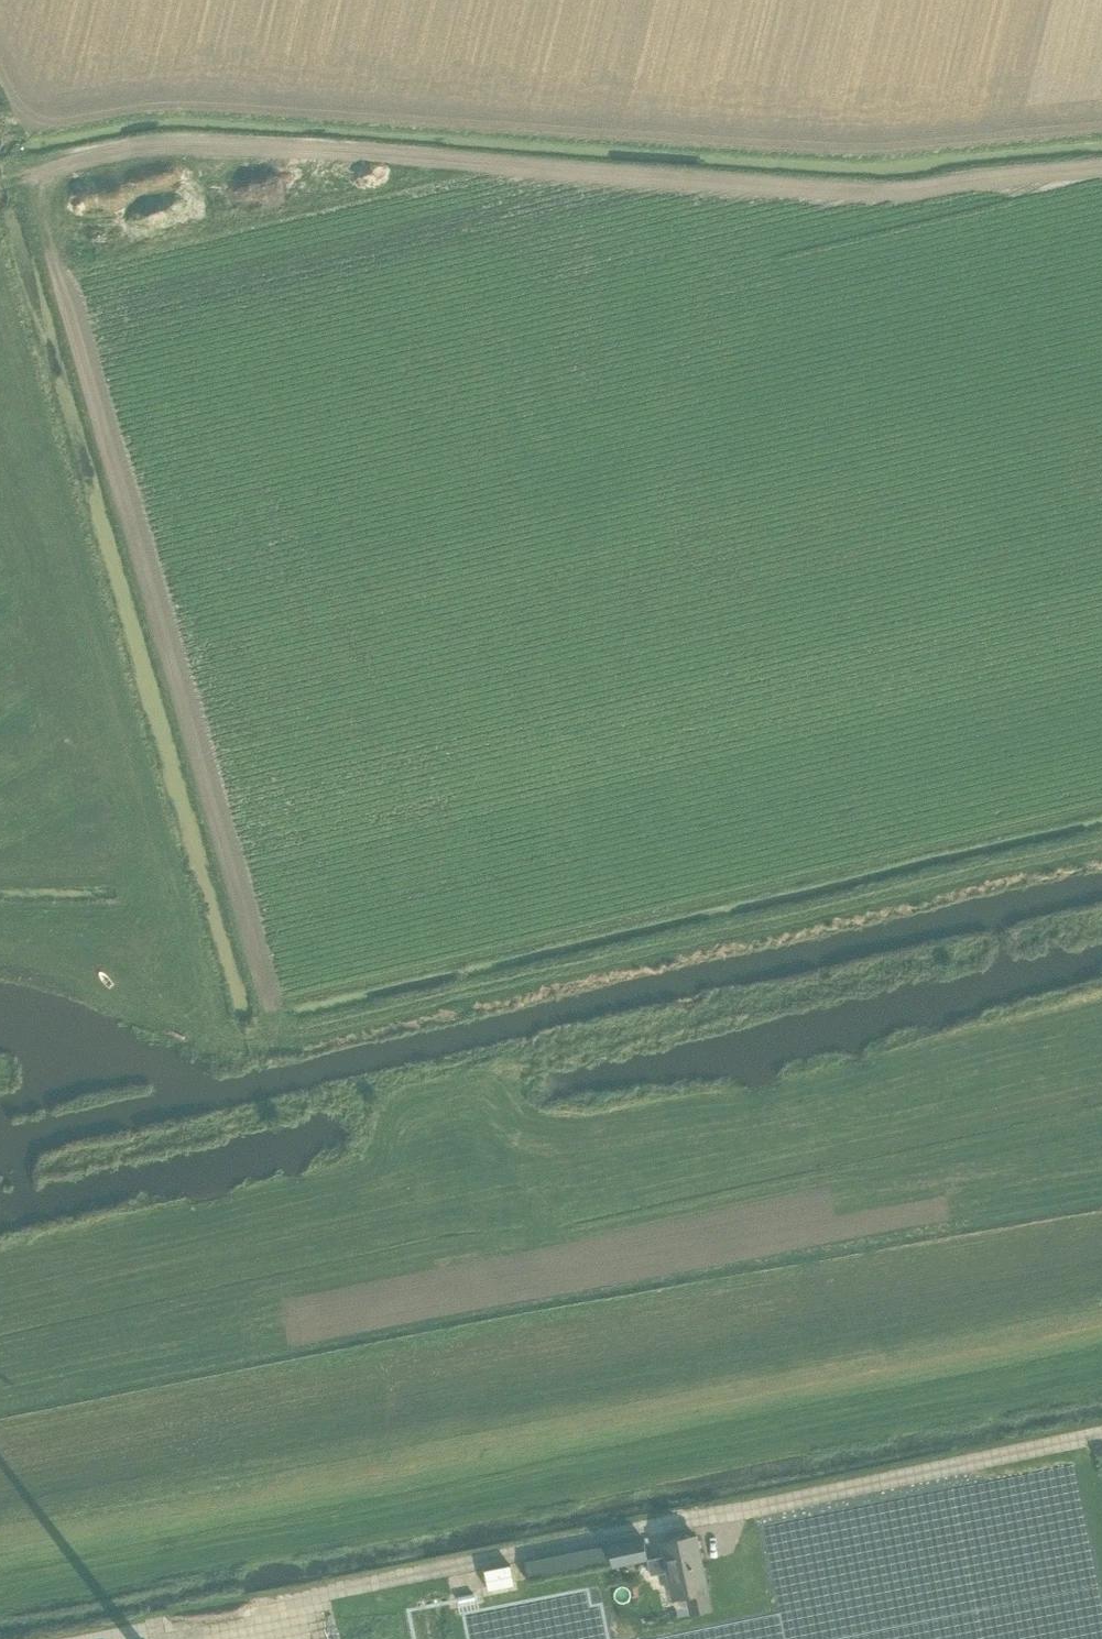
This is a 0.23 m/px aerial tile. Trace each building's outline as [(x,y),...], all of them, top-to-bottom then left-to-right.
[(714,1610),(710,1592),(699,1534),(662,1541),(663,1555),(657,1557),(660,1574),(668,1572),(674,1601),(687,1598),(690,1615),(714,1610)] [(644,1538),(609,1544),(612,1560),(614,1568),(650,1560),(644,1538)] [(527,1560),(525,1561),(528,1576),(612,1560),(609,1544),(527,1560)] [(511,1564),(484,1569),(488,1590),(515,1584),(511,1564)]
